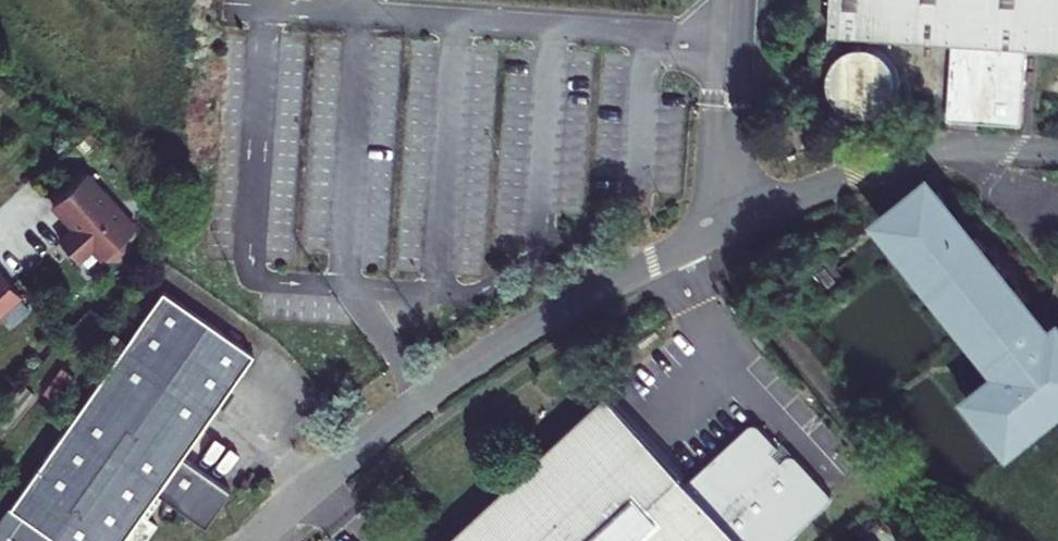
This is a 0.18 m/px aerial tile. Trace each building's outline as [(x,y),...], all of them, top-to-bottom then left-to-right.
[(830,33),(952,42),(948,118),(1020,123),(1026,46),(1057,48),(1057,0),(833,0),(830,33)] [(841,54),(836,59),(832,65),(829,76),(831,90),(838,101),(848,108),(861,112),(875,109),(886,102),(891,96),(894,88),(896,74),(894,67),(890,59),(880,50),(866,45),(853,47),(841,54)] [(91,247),(101,258),(105,254),(116,255),(121,250),(122,240),(121,239),(134,227),(84,172),(50,204),(64,218),(67,214),(75,223),(58,239),(77,260),(91,247)] [(898,211),(885,220),(891,227),(888,230),(898,244),(901,241),(912,255),(917,250),(926,262),(923,265),(928,272),(925,275),(935,289),(939,286),(949,299),(945,301),(956,314),(960,312),(969,324),(966,326),(976,340),(979,338),(986,345),(991,340),(1006,357),(1011,355),(1016,361),(1006,370),(1008,373),(996,383),(993,380),(981,391),(983,394),(977,399),(982,405),(978,408),(1003,439),(1007,439),(1012,445),(1019,439),(1021,442),(1034,432),(1031,428),(1044,418),(1047,421),(1057,412),(1057,409),(1057,408),(1057,407),(1057,327),(1050,334),(1053,337),(1044,344),(1031,329),(1035,326),(1025,312),(1031,308),(1026,300),(1028,299),(1018,287),(1016,289),(1005,275),(1008,273),(997,259),(994,261),(985,249),(987,248),(977,235),(974,237),(968,230),(947,246),(938,234),(958,217),(948,204),(950,202),(940,189),(937,191),(931,184),(918,194),(898,211)] [(894,205),(898,211),(918,194),(914,190),(894,205)] [(824,257),(799,277),(819,301),(844,281),(824,257)] [(18,294),(0,273),(0,311),(16,296),(18,294)] [(62,540),(141,540),(155,522),(139,511),(154,489),(203,523),(227,487),(179,453),(250,351),(159,287),(9,503),(21,511),(60,539),(62,540)] [(2,314),(18,299),(16,296),(0,311),(0,312),(2,314)] [(830,506),(833,500),(833,493),(803,460),(793,460),(765,429),(759,426),(753,426),(692,481),(613,394),(453,540),(791,540),(830,506)] [(60,539),(21,511),(6,532),(17,540),(59,540),(60,539)]
